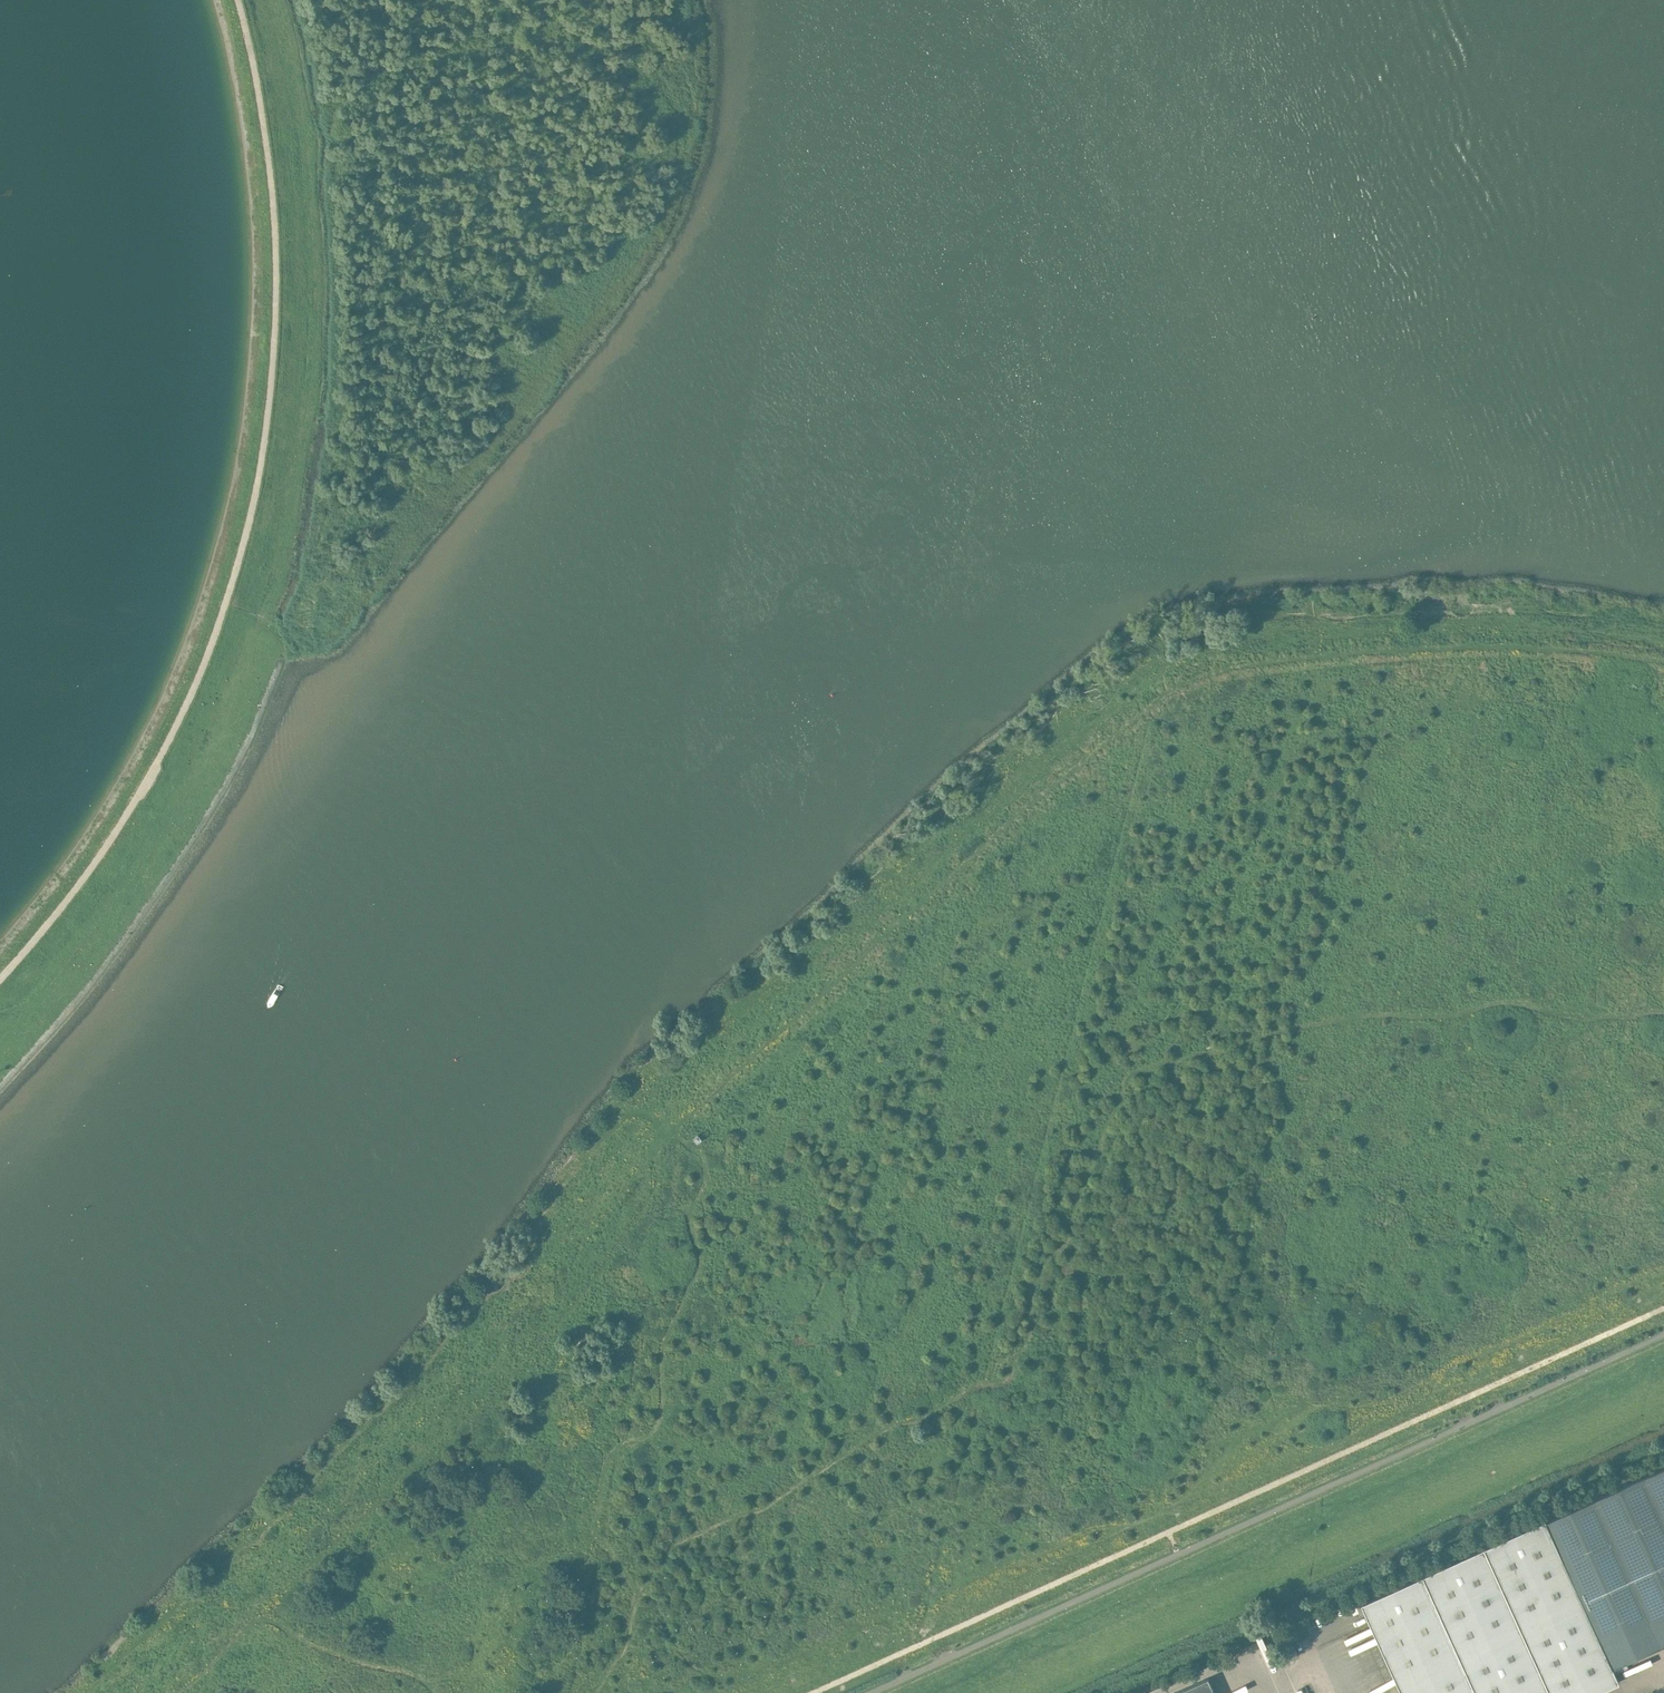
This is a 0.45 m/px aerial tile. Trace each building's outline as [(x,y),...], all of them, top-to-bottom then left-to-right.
[(1361,1603),(1370,1624),(1402,1692),(1595,1692),(1619,1682),(1611,1666),(1663,1643),(1663,1466),(1545,1520),(1361,1603)] [(1208,1678),(1175,1692),(1214,1692),(1208,1678)]
